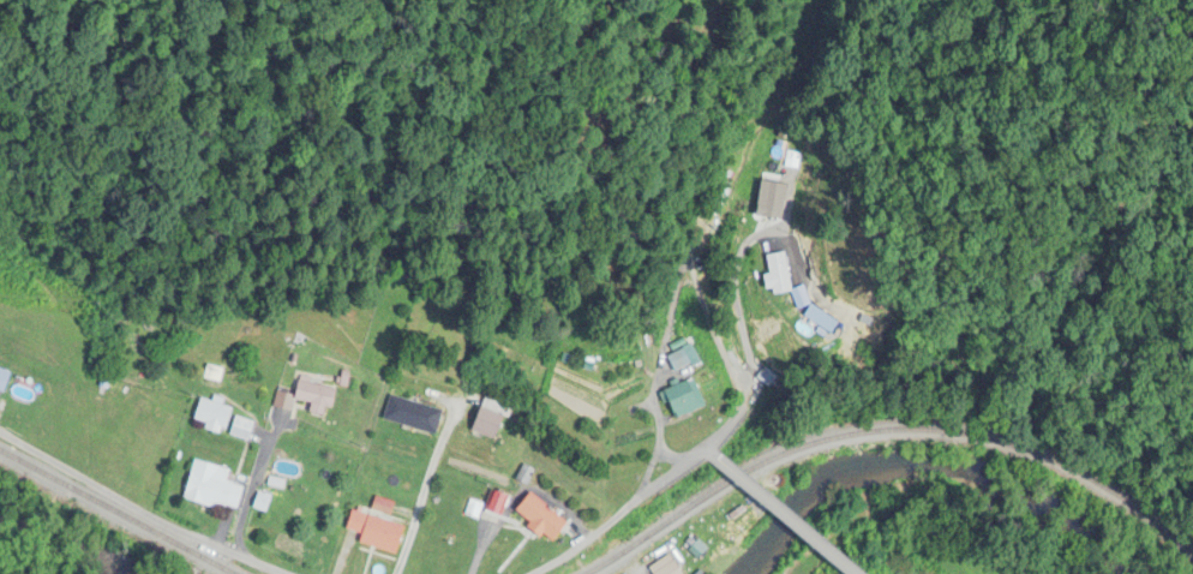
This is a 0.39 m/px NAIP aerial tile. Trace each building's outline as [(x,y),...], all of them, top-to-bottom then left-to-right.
[(786,147),(777,146),(769,179),(778,181),(786,147)] [(757,222),(779,222),(779,198),(757,198),(757,222)] [(765,257),(770,295),(790,292),(785,254),(765,257)] [(690,364),(684,351),(670,358),(676,371),(690,364)] [(0,369),(0,394),(3,395),(10,371),(0,369)] [(664,394),(678,422),(708,407),(693,379),(664,394)] [(324,416),(325,408),(332,408),(334,385),(298,382),(296,402),(311,403),(310,415),(324,416)] [(234,415),(216,396),(209,403),(206,401),(193,414),(214,435),(234,415)] [(435,436),(442,411),(389,396),(383,421),(435,436)] [(494,441),(504,418),(481,408),(471,432),(494,441)] [(253,423),(236,418),(229,436),(246,442),(253,423)] [(183,500),(236,514),(243,487),(226,482),(229,470),(193,461),(183,500)] [(486,513),(501,517),(507,497),(492,493),(486,513)] [(552,545),(568,525),(530,493),(513,513),(552,545)] [(396,556),(404,528),(351,511),(345,531),(361,536),(359,544),(396,556)] [(671,556),(649,569),(652,573),(682,573),(671,556)]
